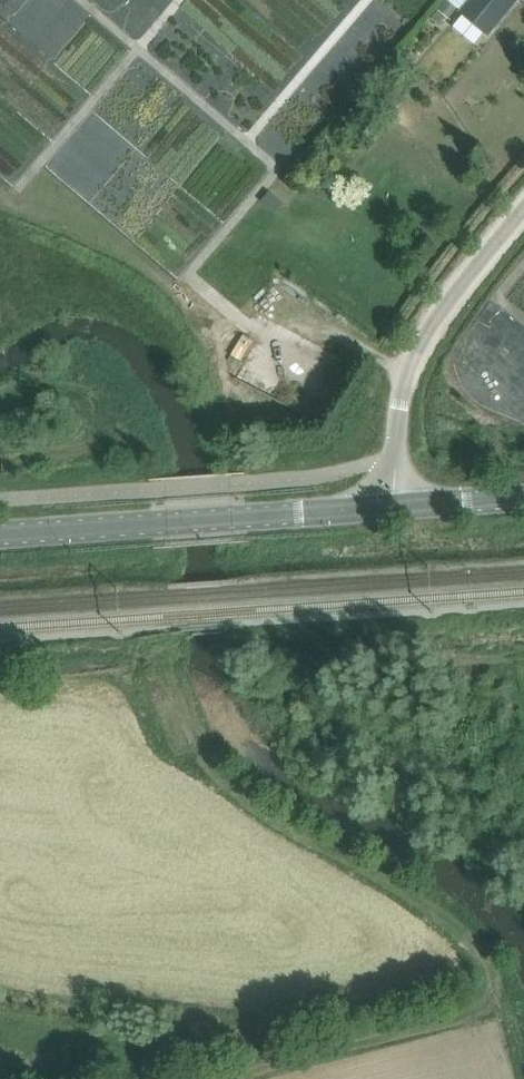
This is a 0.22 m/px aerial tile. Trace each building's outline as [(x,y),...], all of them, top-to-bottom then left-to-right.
[(448,0),(432,18),(439,25),(447,16),(448,18),(457,8),(448,0)] [(506,0),(484,0),(465,23),(492,46),(521,12),(506,0)]
